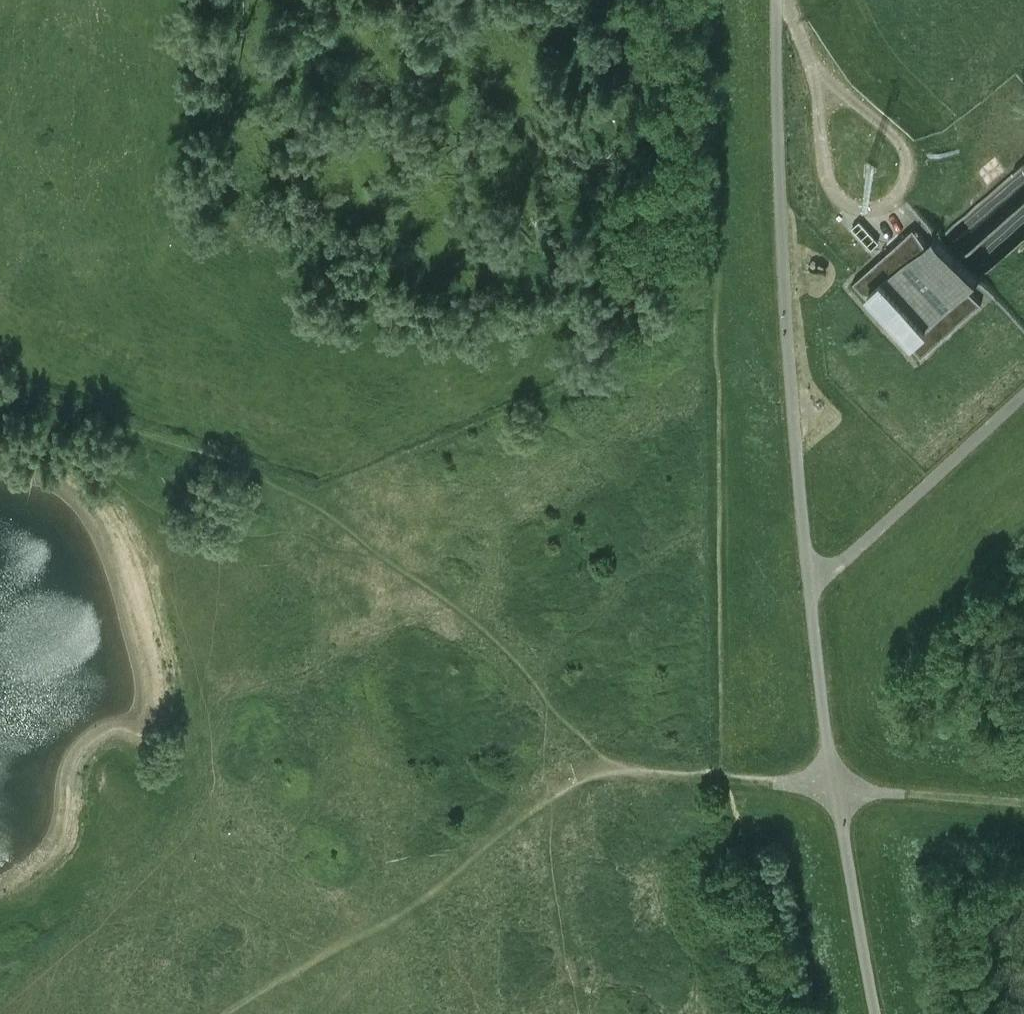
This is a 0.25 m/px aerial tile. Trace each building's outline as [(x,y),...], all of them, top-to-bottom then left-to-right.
[(868,296),(910,342),(908,343),(921,357),(981,303),(969,290),(980,280),(936,232),(925,242),(913,229),(854,283),(867,297),(868,296)]
